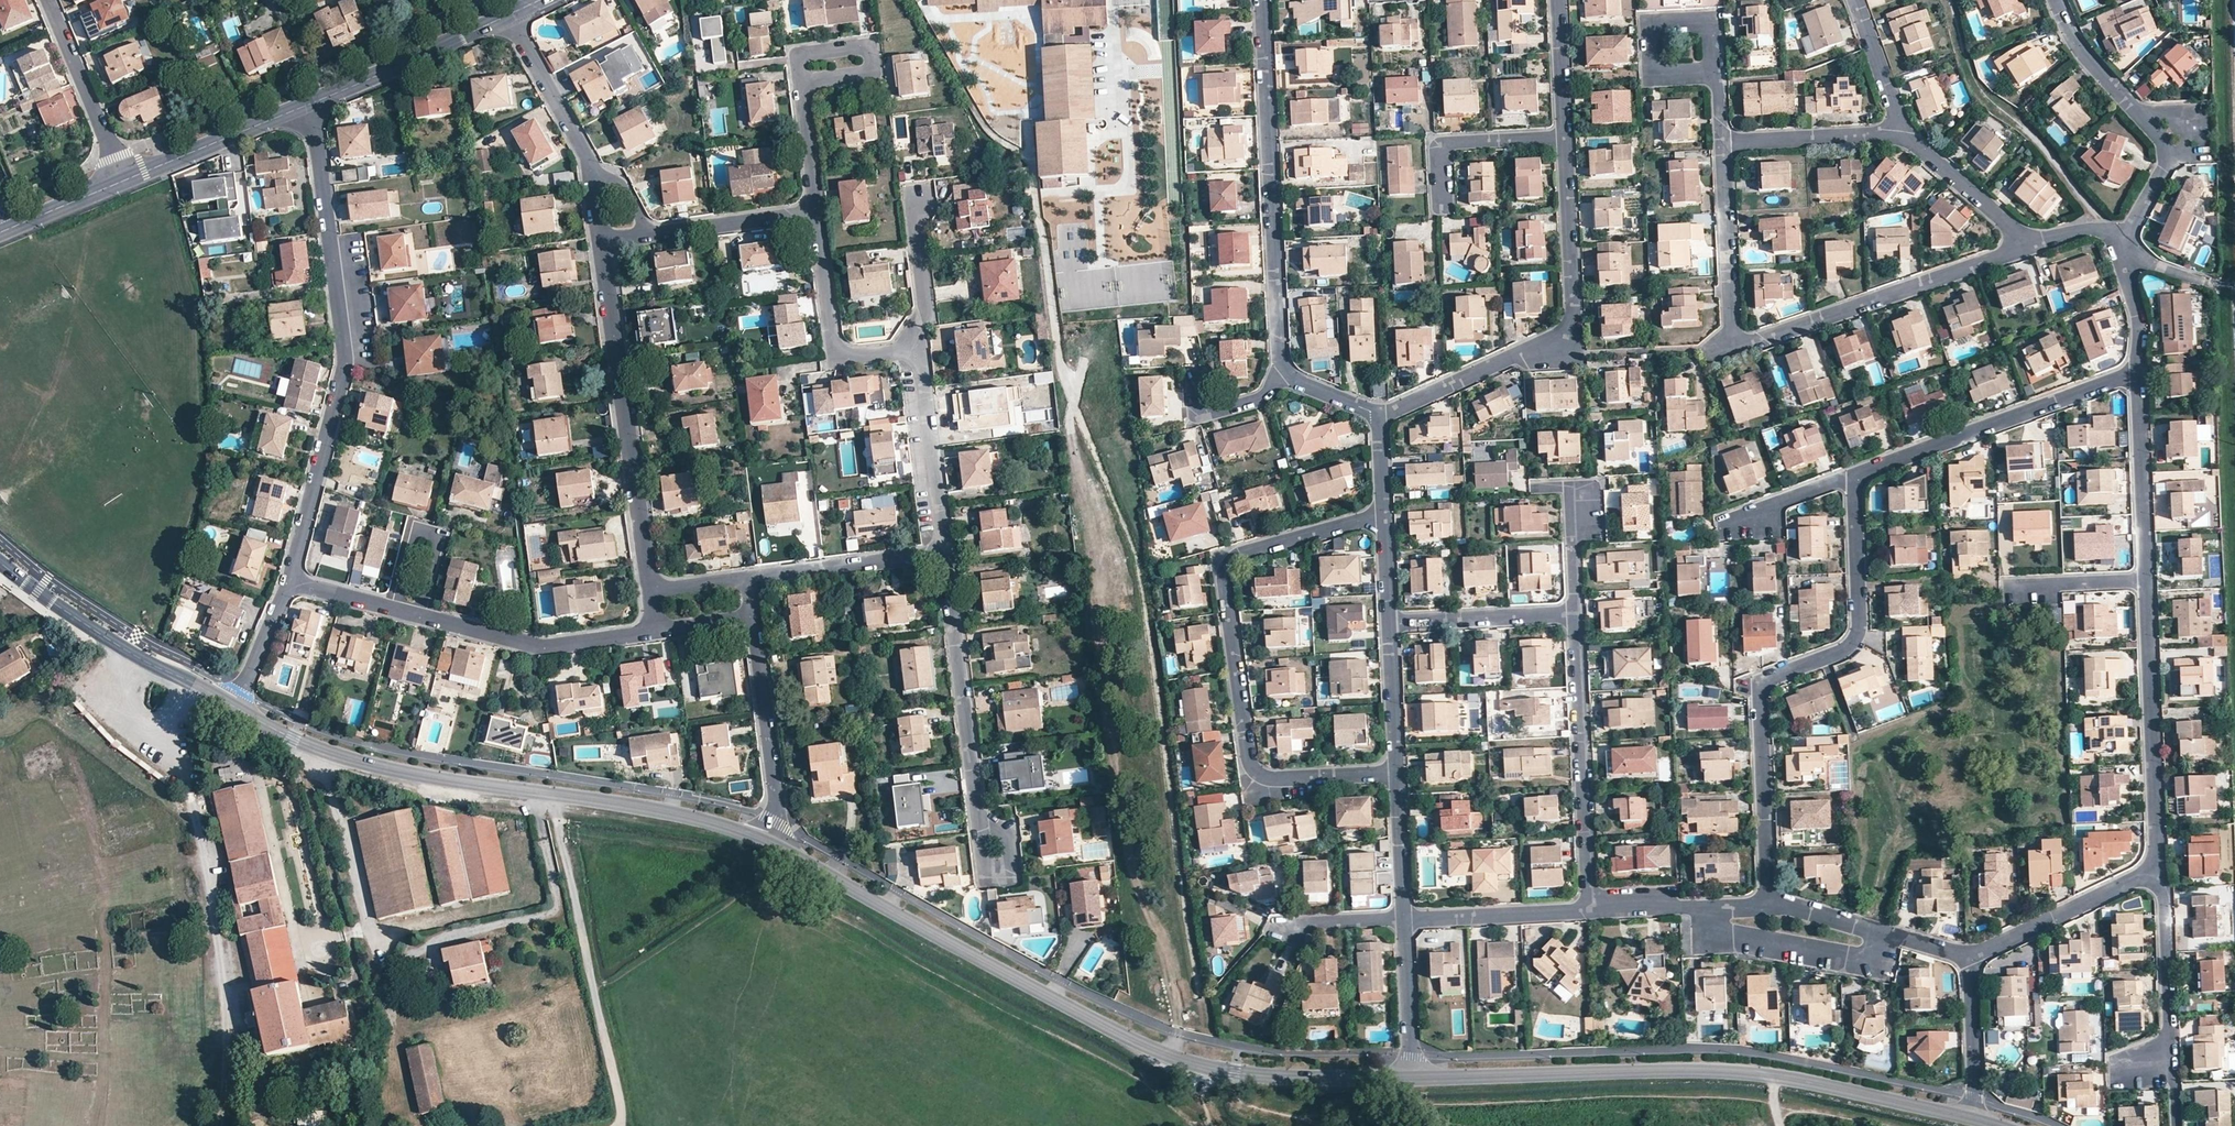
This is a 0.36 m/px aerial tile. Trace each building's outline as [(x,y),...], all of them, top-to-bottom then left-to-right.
[(5,32),(33,21),(29,10),(24,12),(20,1),(23,0),(0,0),(0,21),(5,32)] [(25,0),(23,0),(20,1),(24,12),(29,10),(25,0)] [(113,0),(107,0),(90,7),(93,13),(82,18),(91,39),(118,28),(117,27),(130,21),(122,0),(121,0),(115,3),(113,0)] [(320,14),(328,35),(333,45),(353,36),(367,30),(354,0),(351,0),(339,5),(340,8),(331,12),(330,10),(320,14)] [(673,13),(666,0),(635,0),(650,26),(673,13)] [(815,0),(808,0),(805,1),(806,11),(816,10),(815,0)] [(816,10),(806,11),(809,28),(809,29),(827,27),(827,25),(826,20),(858,16),(856,0),(815,0),(816,10)] [(929,7),(978,5),(978,14),(999,13),(998,8),(1042,6),(1042,0),(928,0),(929,7)] [(1063,37),(1070,36),(1074,36),(1074,28),(1082,28),(1089,28),(1108,26),(1106,0),(1042,0),(1042,6),(1044,37),(1063,37)] [(1351,0),(1296,3),(1297,12),(1297,25),(1300,25),(1309,25),(1319,21),(1330,14),(1330,19),(1336,23),(1341,23),(1341,28),(1353,27),(1351,0)] [(1452,4),(1454,47),(1477,46),(1474,3),(1474,0),(1446,0),(1446,5),(1452,4)] [(1519,15),(1533,14),(1532,0),(1497,0),(1499,41),(1511,41),(1511,35),(1510,11),(1519,11),(1519,15)] [(1588,4),(1589,9),(1585,9),(1585,18),(1619,16),(1618,0),(1588,0),(1588,4)] [(1978,7),(1984,9),(1986,16),(2000,21),(2014,16),(2018,17),(2026,14),(2023,5),(2016,3),(2015,0),(1976,0),(1978,7)] [(2124,12),(2145,7),(2144,0),(2142,0),(2122,5),(2124,12)] [(1754,9),(1763,9),(1762,1),(1741,3),(1741,10),(1754,9)] [(592,39),(614,28),(602,4),(568,21),(580,45),(592,39)] [(1452,4),(1446,5),(1448,47),(1454,47),(1452,4)] [(731,6),(720,7),(721,16),(732,14),(731,6)] [(1802,16),(1809,36),(1815,52),(1840,44),(1835,32),(1832,33),(1828,20),(1832,19),(1828,7),(1802,16)] [(1886,16),(1889,24),(1914,15),(1911,7),(1886,16)] [(207,17),(206,14),(204,9),(199,11),(202,19),(207,17)] [(1754,19),(1754,9),(1741,10),(1737,10),(1738,19),(1742,19),(1754,19)] [(1766,9),(1763,9),(1754,9),(1754,19),(1742,19),(1742,28),(1747,27),(1747,33),(1747,41),(1756,41),(1756,38),(1767,37),(1766,9)] [(1926,10),(1920,12),(1923,24),(1930,22),(1926,10)] [(1520,35),(1519,15),(1519,11),(1510,11),(1511,35),(1520,35)] [(2117,52),(2128,47),(2126,43),(2138,37),(2139,42),(2148,37),(2147,33),(2155,29),(2148,12),(2139,16),(2137,11),(2100,28),(2105,40),(2111,38),(2117,52)] [(1920,12),(1914,15),(1889,24),(1893,35),(1903,32),(1911,55),(1932,47),(1923,24),(1920,12)] [(320,14),(314,17),(323,36),(328,35),(320,14)] [(827,27),(859,22),(858,16),(826,20),(827,25),(827,27)] [(724,38),(721,18),(701,21),(703,39),(711,38),(714,64),(727,63),(725,43),(722,43),(722,38),(724,38)] [(1409,21),(1410,26),(1400,27),(1400,21),(1400,18),(1387,19),(1387,27),(1381,28),(1382,48),(1411,47),(1411,41),(1418,40),(1417,21),(1409,21)] [(1834,18),(1832,19),(1828,20),(1832,33),(1835,32),(1840,44),(1843,42),(1834,18)] [(763,38),(769,37),(767,25),(765,25),(764,19),(752,20),(753,26),(748,27),(751,57),(765,55),(763,38)] [(1218,35),(1225,34),(1231,34),(1230,23),(1196,25),(1198,55),(1219,54),(1218,35)] [(286,38),(281,28),(270,33),(263,36),(265,41),(239,53),(248,75),(282,62),(294,56),(290,48),(285,46),(283,40),(286,38)] [(594,44),(616,33),(614,28),(592,39),(594,44)] [(1063,37),(1064,50),(1086,49),(1086,43),(1090,43),(1089,28),(1082,28),(1083,37),(1070,38),(1070,36),(1063,37)] [(1903,32),(1893,35),(1895,42),(1900,41),(1906,57),(1911,55),(1903,32)] [(137,44),(133,35),(120,40),(124,50),(137,44)] [(1520,35),(1511,35),(1511,41),(1512,45),(1527,44),(1526,35),(1520,35)] [(353,36),(333,45),(335,49),(355,40),(353,36)] [(1773,36),(1767,37),(1756,38),(1756,41),(1757,47),(1773,46),(1773,36)] [(1815,52),(1809,36),(1801,39),(1807,55),(1815,52)] [(2128,47),(2139,42),(2138,37),(2126,43),(2128,47)] [(106,58),(124,50),(120,40),(102,48),(106,58)] [(1587,42),(1588,63),(1600,62),(1600,66),(1628,65),(1627,40),(1587,42)] [(29,54),(41,48),(37,41),(25,47),(29,54)] [(106,58),(99,61),(104,71),(106,70),(112,84),(145,71),(140,58),(142,57),(137,44),(124,50),(106,58)] [(607,62),(600,66),(616,95),(628,88),(624,81),(646,69),(632,44),(606,58),(607,62)] [(2044,71),(2040,62),(2032,51),(2028,44),(2015,49),(1994,62),(2000,71),(2004,69),(2007,67),(2019,86),(2028,80),(2036,76),(2044,71)] [(2166,62),(2160,68),(2148,79),(2157,89),(2169,77),(2174,82),(2180,76),(2182,78),(2189,72),(2196,65),(2178,46),(2164,59),(2166,62)] [(2128,47),(2117,52),(2119,57),(2130,52),(2128,47)] [(2036,48),(2032,51),(2040,62),(2043,60),(2036,48)] [(1048,125),(1085,122),(1094,122),(1090,49),(1086,49),(1064,50),(1044,51),(1048,125)] [(48,72),(52,70),(44,51),(40,53),(48,72)] [(1326,66),(1325,51),(1296,52),(1297,68),(1300,68),(1301,76),(1332,75),(1331,66),(1326,66)] [(477,63),(471,52),(460,57),(462,71),(477,63)] [(556,70),(564,66),(557,52),(549,57),(556,70)] [(35,99),(60,88),(52,70),(48,72),(40,53),(19,62),(28,82),(35,99)] [(213,54),(197,61),(201,70),(217,63),(213,54)] [(902,97),(929,94),(924,54),(894,58),(898,88),(900,88),(902,97)] [(2166,62),(2164,59),(2163,58),(2157,64),(2160,68),(2166,62)] [(28,82),(19,62),(18,59),(9,62),(20,85),(28,82)] [(602,100),(604,102),(616,95),(600,66),(597,62),(571,76),(580,93),(585,91),(588,96),(593,105),(602,100)] [(316,70),(314,65),(305,69),(307,74),(316,70)] [(2007,67),(2004,69),(2015,88),(2019,86),(2007,67)] [(1804,72),(1785,73),(1786,83),(1794,82),(1794,84),(1804,83),(1804,72)] [(2180,76),(2174,82),(2179,88),(2192,75),(2189,72),(2182,78),(2180,76)] [(1218,107),(1218,106),(1241,104),(1240,90),(1237,90),(1236,76),(1204,78),(1205,108),(1218,107)] [(2036,76),(2028,80),(2031,84),(2038,79),(2036,76)] [(506,91),(509,91),(508,77),(472,82),(476,113),(508,108),(506,91)] [(1924,82),(1927,81),(1925,77),(1908,83),(1912,92),(1917,90),(1925,87),(1924,82)] [(1936,78),(1927,81),(1924,82),(1925,87),(1917,90),(1920,99),(1927,118),(1943,112),(1940,104),(1945,103),(1936,78)] [(2071,78),(2063,85),(2050,97),(2052,99),(2046,104),(2073,132),(2081,124),(2079,122),(2086,115),(2075,103),(2071,107),(2069,105),(2073,101),(2073,98),(2073,97),(2072,95),(2080,88),(2071,78)] [(761,86),(760,79),(742,81),(743,88),(747,87),(761,86)] [(1417,79),(1386,81),(1387,104),(1419,102),(1417,79)] [(1850,97),(1855,97),(1854,88),(1848,88),(1847,80),(1837,80),(1837,87),(1833,86),(1833,89),(1816,90),(1817,114),(1832,113),(1832,108),(1841,108),(1841,111),(1851,111),(1850,97)] [(1471,82),(1443,83),(1445,115),(1479,114),(1478,93),(1471,93),(1471,82)] [(1501,83),(1501,97),(1505,97),(1505,107),(1506,109),(1506,110),(1508,112),(1510,112),(1514,113),(1527,112),(1530,116),(1538,115),(1536,82),(1501,83)] [(1744,115),(1762,115),(1762,113),(1785,111),(1785,116),(1796,115),(1794,84),(1794,82),(1786,83),(1743,85),(1744,115)] [(2142,99),(2152,92),(2145,83),(2135,90),(2142,99)] [(753,102),(755,124),(776,121),(773,94),(768,94),(767,85),(761,86),(747,87),(749,103),(753,102)] [(707,100),(706,86),(697,88),(699,101),(707,100)] [(69,111),(60,88),(35,99),(38,107),(48,130),(69,121),(65,112),(69,111)] [(135,119),(141,116),(144,124),(166,114),(156,89),(130,100),(126,102),(124,103),(123,104),(122,107),(121,109),(121,113),(122,116),(124,118),(127,120),(131,120),(135,119)] [(418,119),(453,115),(450,90),(415,95),(418,119)] [(1597,105),(1598,111),(1599,125),(1630,123),(1628,93),(1591,95),(1592,105),(1597,105)] [(1861,97),(1855,97),(1850,97),(1851,111),(1851,112),(1860,112),(1861,97)] [(35,99),(18,106),(21,111),(29,108),(30,110),(38,107),(35,99)] [(1328,100),(1298,101),(1298,115),(1294,115),(1294,126),(1329,124),(1340,124),(1339,99),(1328,100)] [(1927,118),(1920,99),(1915,102),(1922,120),(1927,118)] [(602,100),(593,105),(594,108),(604,103),(604,102),(602,100)] [(1689,102),(1663,103),(1664,121),(1665,141),(1687,140),(1686,127),(1686,123),(1686,121),(1691,121),(1689,102)] [(1664,121),(1663,103),(1652,103),(1653,122),(1664,121)] [(639,142),(641,146),(655,138),(641,109),(614,123),(622,137),(620,138),(626,149),(639,142)] [(1515,113),(1514,121),(1524,123),(1526,115),(1515,113)] [(2081,124),(2073,132),(2075,135),(2090,120),(2086,115),(2079,122),(2081,124)] [(856,134),(857,144),(878,141),(875,117),(865,118),(854,119),(855,123),(845,124),(846,135),(856,134)] [(846,138),(846,135),(845,124),(844,119),(835,120),(838,139),(846,138)] [(918,129),(933,127),(932,120),(917,121),(918,129)] [(547,148),(549,146),(535,121),(514,133),(533,168),(539,165),(537,162),(551,155),(547,148)] [(1039,125),(1039,134),(1042,180),(1088,177),(1085,122),(1048,125),(1039,125)] [(1368,123),(1351,124),(1352,135),(1369,134),(1368,123)] [(1967,149),(1970,145),(1979,153),(1976,157),(1973,162),(1985,173),(2000,155),(1997,153),(2003,145),(1983,129),(1976,123),(1960,143),(1967,149)] [(936,152),(936,157),(957,155),(953,125),(933,127),(918,129),(921,153),(924,153),(936,152)] [(343,159),(372,156),(368,127),(339,131),(343,159)] [(847,145),(857,144),(856,134),(846,135),(846,138),(847,145)] [(2107,134),(2104,141),(2100,154),(2097,157),(2091,149),(2080,159),(2104,183),(2107,181),(2115,183),(2124,174),(2126,175),(2129,165),(2118,162),(2113,160),(2118,146),(2123,148),(2125,140),(2107,134)] [(1240,147),(1239,135),(1227,136),(1208,136),(1209,161),(1245,160),(1244,146),(1240,147)] [(639,142),(626,149),(628,153),(641,146),(639,142)] [(540,167),(559,157),(552,145),(549,146),(547,148),(551,155),(537,162),(539,165),(540,167)] [(1979,153),(1970,145),(1967,149),(1976,157),(1979,153)] [(2123,148),(2118,146),(2113,160),(2118,162),(2123,148)] [(1414,184),(1407,184),(1407,168),(1409,168),(1408,147),(1387,148),(1389,185),(1389,195),(1414,194),(1414,184)] [(774,188),(771,164),(769,148),(743,151),(745,168),(730,170),(734,198),(755,195),(754,191),(774,188)] [(1606,152),(1595,153),(1596,160),(1598,159),(1599,166),(1590,166),(1590,177),(1632,175),(1631,149),(1613,149),(1614,154),(1606,155),(1606,152)] [(1347,174),(1346,160),(1332,160),(1332,150),(1294,151),(1296,178),(1347,176),(1347,174)] [(269,161),(268,151),(254,153),(256,163),(269,161)] [(491,173),(488,151),(476,153),(479,175),(491,173)] [(1596,160),(1595,153),(1589,153),(1590,166),(1599,166),(1598,159),(1596,160)] [(1346,156),(1346,160),(1347,174),(1355,173),(1355,156),(1346,156)] [(288,208),(294,207),(292,193),(289,194),(287,181),(276,182),(275,173),(289,171),(288,168),(287,159),(269,161),(256,163),(257,175),(263,175),(266,191),(264,191),(266,210),(278,209),(288,208)] [(1852,193),(1850,176),(1855,175),(1856,183),(1861,183),(1861,160),(1849,161),(1840,162),(1840,164),(1840,169),(1835,168),(1817,169),(1818,196),(1852,193)] [(1884,203),(1897,189),(1901,184),(1904,187),(1914,196),(1923,185),(1899,164),(1896,168),(1886,160),(1873,176),(1882,184),(1874,193),(1884,203)] [(1537,174),(1541,174),(1540,161),(1516,163),(1518,201),(1538,200),(1537,174)] [(1669,164),(1670,173),(1671,205),(1696,203),(1695,188),(1699,188),(1697,163),(1669,164)] [(1471,165),(1472,194),(1473,204),(1495,203),(1494,193),(1493,164),(1471,165)] [(1789,164),(1761,166),(1762,191),(1790,189),(1789,164)] [(2133,167),(2129,165),(2126,175),(2124,174),(2115,183),(2122,185),(2130,177),(2133,167)] [(287,181),(291,180),(296,179),(294,167),(288,168),(289,171),(275,173),(276,182),(287,181)] [(670,206),(691,203),(689,192),(694,192),(691,169),(661,173),(664,196),(669,195),(670,206)] [(2027,169),(2015,182),(2021,188),(2015,195),(2037,214),(2055,193),(2033,174),(2027,169)] [(345,182),(357,181),(356,171),(343,173),(345,182)] [(570,184),(569,172),(553,173),(554,185),(570,184)] [(238,201),(235,174),(215,176),(215,181),(210,182),(198,183),(201,203),(218,201),(219,212),(230,211),(229,202),(238,201)] [(847,222),(870,219),(865,182),(842,185),(847,222)] [(2021,188),(2015,182),(2009,190),(2015,195),(2021,188)] [(201,203),(198,183),(190,184),(193,204),(201,203)] [(973,225),(990,223),(985,183),(969,185),(970,193),(955,195),(957,205),(960,205),(963,230),(973,229),(973,225)] [(1234,184),(1211,185),(1213,212),(1235,210),(1234,184)] [(970,193),(969,185),(954,187),(955,195),(970,193)] [(353,222),(391,218),(388,191),(350,196),(353,222)] [(2182,191),(2174,209),(2166,227),(2159,244),(2177,252),(2191,217),(2199,199),(2182,191)] [(2059,197),(2055,193),(2037,214),(2042,218),(2059,197)] [(526,236),(556,233),(553,212),(557,212),(555,197),(522,202),(526,236)] [(1311,200),(1297,201),(1297,210),(1308,209),(1309,214),(1310,227),(1336,226),(1333,199),(1311,200)] [(1932,249),(1951,247),(1951,230),(1953,227),(1958,232),(1966,222),(1940,200),(1930,213),(1936,218),(1931,224),(1932,249)] [(1596,230),(1622,229),(1620,201),(1595,202),(1596,230)] [(958,231),(963,230),(960,205),(957,205),(955,206),(958,231)] [(2161,225),(2166,227),(2174,209),(2168,207),(2161,225)] [(232,228),(231,220),(230,211),(219,212),(198,215),(200,236),(213,235),(214,244),(243,241),(241,226),(232,228)] [(2196,219),(2191,217),(2177,252),(2182,254),(2196,219)] [(241,226),(240,219),(231,220),(232,228),(241,226)] [(1762,233),(1763,233),(1777,232),(1778,242),(1773,242),(1773,254),(1799,252),(1798,220),(1759,221),(1760,233),(1762,233)] [(1541,237),(1544,237),(1543,223),(1519,225),(1520,233),(1517,233),(1518,250),(1526,250),(1527,261),(1542,260),(1541,237)] [(1683,242),(1689,242),(1703,241),(1702,225),(1658,227),(1659,268),(1684,266),(1683,242)] [(1877,253),(1899,252),(1900,258),(1900,260),(1910,259),(1908,239),(1908,229),(1876,230),(1877,253)] [(1475,231),(1475,238),(1462,239),(1461,235),(1449,235),(1450,256),(1467,256),(1464,264),(1474,270),(1476,271),(1477,272),(1478,273),(1480,273),(1482,274),(1484,274),(1484,272),(1486,271),(1487,271),(1488,270),(1488,269),(1489,267),(1489,265),(1488,262),(1487,260),(1489,254),(1486,252),(1486,247),(1485,230),(1475,231)] [(1777,232),(1763,233),(1762,233),(1763,242),(1773,242),(1778,242),(1777,232)] [(214,244),(213,235),(200,236),(201,246),(214,244)] [(1248,235),(1219,237),(1221,267),(1250,266),(1248,235)] [(383,272),(409,269),(404,236),(379,239),(383,272)] [(743,271),(784,266),(781,242),(740,247),(743,271)] [(1418,243),(1394,245),(1396,286),(1424,285),(1423,254),(1419,255),(1418,243)] [(1825,245),(1817,245),(1818,256),(1825,255),(1826,265),(1827,281),(1836,280),(1836,270),(1836,265),(1851,264),(1850,243),(1825,245)] [(1031,256),(1038,255),(1037,248),(1037,245),(1027,247),(1029,251),(1031,256)] [(305,273),(310,272),(307,246),(283,249),(286,275),(305,273)] [(1311,272),(1319,272),(1324,272),(1325,277),(1347,276),(1346,248),(1310,249),(1311,272)] [(875,266),(866,251),(847,253),(849,270),(852,296),(893,291),(890,265),(875,266)] [(573,273),(570,252),(540,256),(544,288),(556,287),(556,285),(572,282),(570,273),(573,273)] [(664,285),(692,281),(688,253),(668,256),(667,253),(656,255),(657,269),(658,270),(659,271),(660,272),(661,272),(663,272),(664,285)] [(1628,255),(1619,256),(1621,285),(1629,285),(1628,255)] [(2090,255),(2057,267),(2061,279),(2066,293),(2099,282),(2090,255)] [(1599,257),(1599,268),(1605,267),(1606,286),(1621,285),(1619,256),(1599,257)] [(199,260),(201,278),(209,277),(207,259),(199,260)] [(999,294),(1018,291),(1014,263),(982,267),(985,292),(998,290),(999,294)] [(2061,279),(2057,267),(2056,264),(2049,267),(2054,281),(2061,279)] [(2050,277),(2046,267),(2038,270),(2041,279),(2050,277)] [(306,284),(305,273),(286,275),(287,287),(306,284)] [(287,287),(286,275),(278,276),(279,288),(287,287)] [(1765,309),(1765,305),(1765,301),(1774,301),(1793,300),(1792,285),(1781,286),(1780,276),(1754,278),(1755,309),(1765,309)] [(2027,298),(2025,291),(2019,276),(1994,285),(2002,307),(2027,298)] [(388,281),(380,282),(382,292),(390,291),(388,281)] [(2099,282),(2066,293),(2068,299),(2101,288),(2099,282)] [(1514,286),(1515,316),(1526,315),(1526,316),(1541,315),(1541,310),(1543,310),(1542,285),(1514,286)] [(394,324),(426,319),(422,287),(390,291),(394,324)] [(1696,322),(1696,310),(1695,303),(1695,298),(1698,297),(1697,289),(1669,291),(1669,299),(1673,299),(1673,311),(1669,311),(1669,315),(1661,315),(1662,329),(1672,328),(1672,323),(1696,322)] [(2032,289),(2025,291),(2027,298),(2030,305),(2037,303),(2032,289)] [(2188,290),(2188,296),(2189,304),(2199,303),(2198,289),(2188,290)] [(986,300),(1018,296),(1018,291),(999,294),(998,290),(985,292),(986,300)] [(1212,291),(1212,306),(1203,307),(1205,323),(1214,322),(1242,321),(1240,290),(1212,291)] [(1962,296),(1962,299),(1963,299),(1964,304),(1955,308),(1961,324),(1962,328),(1982,321),(1972,293),(1962,296)] [(799,315),(798,306),(797,295),(778,297),(779,309),(775,309),(780,350),(803,347),(802,334),(806,334),(805,325),(801,326),(799,315)] [(205,306),(224,304),(223,296),(203,298),(205,306)] [(2189,304),(2188,296),(2161,297),(2163,324),(2168,323),(2169,343),(2191,342),(2189,304)] [(1299,308),(1302,308),(1307,350),(1328,348),(1324,305),(1327,305),(1325,297),(1298,301),(1299,308)] [(1455,340),(1473,339),(1473,332),(1485,331),(1485,310),(1482,310),(1481,299),(1457,300),(1458,314),(1453,315),(1455,340)] [(1963,299),(1962,299),(1953,302),(1954,306),(1955,308),(1964,304),(1963,299)] [(1372,300),(1350,301),(1351,316),(1349,316),(1351,356),(1375,355),(1372,300)] [(275,340),(306,337),(302,305),(271,309),(275,340)] [(1961,324),(1955,308),(1954,306),(1943,310),(1950,328),(1961,324)] [(554,318),(566,316),(569,316),(568,307),(552,310),(554,318)] [(1636,307),(1615,309),(1616,318),(1605,318),(1605,326),(1602,326),(1603,338),(1632,337),(1632,326),(1637,326),(1636,307)] [(1616,318),(1615,309),(1601,309),(1602,318),(1605,318),(1616,318)] [(542,344),(573,340),(571,326),(568,326),(566,316),(554,318),(552,310),(534,312),(535,322),(539,321),(542,344)] [(2093,316),(2094,318),(2096,324),(2111,319),(2113,318),(2110,310),(2093,316)] [(653,346),(677,343),(673,311),(643,315),(644,324),(649,323),(651,336),(647,337),(649,347),(653,346)] [(1892,324),(1895,333),(1897,332),(1905,355),(1930,347),(1918,312),(1908,315),(1909,317),(1907,318),(1907,319),(1892,324)] [(644,324),(643,315),(638,315),(641,333),(637,334),(640,353),(654,351),(653,346),(649,347),(647,337),(651,336),(649,323),(644,324)] [(1197,334),(1193,316),(1175,317),(1176,328),(1180,328),(1181,338),(1198,337),(1197,334)] [(2096,324),(2094,318),(2076,325),(2089,362),(2107,355),(2105,349),(2113,345),(2107,331),(2114,328),(2111,319),(2096,324)] [(1155,324),(1138,325),(1139,334),(1156,332),(1155,329),(1155,324)] [(1176,341),(1176,328),(1155,329),(1156,332),(1139,334),(1140,357),(1165,356),(1165,348),(1164,341),(1176,341)] [(1180,328),(1176,328),(1176,341),(1164,341),(1165,348),(1181,346),(1181,338),(1180,328)] [(1003,357),(996,358),(992,329),(987,330),(992,369),(1004,368),(1003,357)] [(961,345),(965,372),(992,369),(987,330),(956,334),(958,345),(961,345)] [(1432,331),(1396,333),(1398,367),(1411,367),(1411,364),(1425,363),(1425,362),(1434,361),(1433,347),(1432,331)] [(1863,331),(1854,334),(1863,361),(1873,358),(1863,331)] [(1897,332),(1895,333),(1892,334),(1900,357),(1905,355),(1897,332)] [(1854,334),(1853,335),(1854,337),(1846,341),(1845,338),(1834,341),(1843,368),(1863,361),(1854,334)] [(2053,356),(2061,352),(2053,336),(2025,349),(2030,359),(2027,360),(2034,375),(2051,367),(2049,364),(2056,361),(2053,356)] [(445,371),(441,340),(441,338),(406,343),(410,376),(445,373),(445,371)] [(445,371),(451,370),(447,338),(441,340),(445,371)] [(1251,342),(1220,344),(1221,363),(1225,363),(1226,373),(1247,373),(1246,357),(1246,352),(1250,352),(1252,352),(1251,342)] [(1817,386),(1808,359),(1805,351),(1799,353),(1782,359),(1785,366),(1788,365),(1794,381),(1792,382),(1796,393),(1798,393),(1817,386)] [(2068,365),(2061,352),(2053,356),(2056,361),(2057,364),(2060,369),(2068,365)] [(284,408),(309,415),(322,367),(298,360),(284,408)] [(1225,363),(1221,363),(1221,378),(1247,378),(1247,373),(1226,373),(1225,363)] [(538,400),(559,397),(557,376),(555,365),(529,369),(531,380),(536,379),(537,390),(538,400)] [(677,392),(708,388),(707,383),(706,370),(705,365),(674,369),(677,392)] [(1788,365),(1785,366),(1791,382),(1792,382),(1794,381),(1788,365)] [(2164,366),(2165,377),(2184,376),(2183,365),(2164,366)] [(1982,395),(2000,388),(1995,377),(1991,366),(1972,374),(1974,379),(1968,381),(1972,392),(1969,393),(1973,403),(1983,400),(1982,395)] [(1629,372),(1607,373),(1608,403),(1631,402),(1631,397),(1641,396),(1639,368),(1629,369),(1629,372)] [(1739,378),(1741,381),(1742,385),(1734,387),(1724,390),(1729,404),(1735,402),(1740,416),(1767,406),(1755,372),(1739,378)] [(1053,373),(1035,375),(1036,384),(1054,381),(1053,373)] [(1995,377),(2000,388),(2001,393),(2009,390),(2004,374),(1995,377)] [(557,376),(559,397),(565,396),(561,375),(557,376)] [(2184,376),(2165,377),(2165,378),(2165,387),(2170,386),(2170,391),(2170,399),(2193,397),(2191,375),(2184,376)] [(1724,390),(1734,387),(1733,384),(1730,376),(1720,380),(1724,390)] [(756,396),(759,422),(781,419),(776,379),(749,382),(750,397),(756,396)] [(852,409),(864,407),(871,406),(885,405),(883,391),(875,392),(874,379),(832,384),(832,385),(835,411),(852,409)] [(1163,379),(1139,380),(1142,418),(1166,416),(1163,379)] [(1559,410),(1577,409),(1576,381),(1535,383),(1537,412),(1559,410)] [(1685,381),(1680,381),(1673,382),(1665,382),(1667,425),(1686,424),(1686,430),(1705,429),(1704,402),(1695,402),(1696,406),(1686,406),(1686,402),(1685,381)] [(1385,384),(1374,385),(1374,398),(1385,397),(1385,384)] [(836,415),(835,411),(832,385),(813,387),(817,417),(836,415)] [(1497,389),(1498,392),(1507,411),(1515,407),(1505,385),(1497,389)] [(1817,386),(1798,393),(1799,396),(1818,389),(1817,386)] [(2001,393),(2000,388),(1982,395),(1983,400),(2001,393)] [(962,402),(964,424),(986,421),(987,424),(1009,421),(1005,389),(985,391),(985,394),(972,396),(972,401),(962,402)] [(1482,399),(1498,392),(1497,389),(1481,396),(1482,399)] [(1908,402),(1914,417),(1929,411),(1930,416),(1932,420),(1949,414),(1941,392),(1925,397),(1922,390),(1906,397),(1908,402)] [(1498,392),(1482,399),(1472,404),(1480,423),(1507,411),(1498,392)] [(365,406),(368,394),(363,393),(360,405),(363,406),(365,406)] [(368,424),(387,429),(393,410),(395,401),(368,394),(365,406),(363,406),(359,422),(368,424)] [(756,396),(750,397),(754,422),(759,422),(756,396)] [(402,403),(395,401),(393,410),(400,412),(402,403)] [(1735,402),(1729,404),(1736,425),(1770,413),(1767,406),(1740,416),(1735,402)] [(1914,417),(1908,402),(1900,405),(1909,427),(1916,424),(1916,422),(1914,417)] [(1876,429),(1871,415),(1868,408),(1838,419),(1846,440),(1876,429)] [(1929,411),(1914,417),(1916,422),(1930,416),(1929,411)] [(1879,412),(1871,415),(1876,429),(1877,432),(1885,429),(1879,412)] [(258,452),(268,415),(260,413),(250,450),(258,452)] [(1449,414),(1441,414),(1441,419),(1431,419),(1432,425),(1415,426),(1416,429),(1416,440),(1451,438),(1449,418),(1449,414)] [(268,415),(258,452),(283,459),(292,422),(268,415)] [(695,448),(717,445),(713,416),(684,420),(686,430),(687,430),(692,429),(695,448)] [(878,416),(868,417),(870,425),(880,424),(878,416)] [(1460,438),(1459,417),(1449,418),(1451,438),(1460,438)] [(2113,418),(2102,418),(2102,423),(2093,423),(2093,426),(2093,431),(2089,431),(2088,427),(2068,427),(2068,440),(2076,439),(2076,448),(2114,446),(2113,418)] [(561,420),(565,453),(571,452),(566,419),(561,420)] [(539,456),(565,453),(561,420),(534,424),(536,434),(539,456)] [(1618,422),(1619,434),(1605,434),(1606,461),(1615,461),(1629,460),(1629,448),(1643,447),(1642,421),(1618,422)] [(1341,423),(1331,426),(1313,430),(1311,424),(1290,430),(1298,456),(1337,445),(1335,436),(1337,436),(1337,438),(1352,434),(1349,422),(1341,424),(1341,423)] [(2195,423),(2170,424),(2170,447),(2168,447),(2169,460),(2197,459),(2196,442),(2195,427),(2195,423)] [(367,429),(386,434),(387,429),(368,424),(367,429)] [(893,434),(892,424),(870,427),(872,436),(893,434)] [(1261,424),(1216,435),(1222,457),(1249,450),(1249,452),(1268,447),(1261,424)] [(2210,426),(2195,427),(2196,442),(2210,442),(2210,426)] [(1416,440),(1416,429),(1409,429),(1410,445),(1451,443),(1451,438),(1416,440)] [(1788,448),(1785,449),(1791,468),(1803,464),(1801,458),(1816,452),(1808,431),(1804,433),(1802,429),(1783,437),(1788,448)] [(1808,431),(1816,452),(1818,459),(1826,456),(1816,429),(1808,431)] [(2119,432),(2120,446),(2128,446),(2127,432),(2119,432)] [(1547,454),(1548,460),(1568,458),(1579,458),(1578,436),(1568,436),(1569,433),(1538,436),(1539,454),(1547,454)] [(895,451),(893,434),(872,436),(877,478),(898,475),(896,463),(895,451)] [(1183,445),(1186,453),(1190,469),(1201,466),(1193,442),(1183,445)] [(2049,442),(2030,443),(2030,445),(2021,446),(2006,446),(2007,481),(2025,480),(2024,470),(2043,470),(2043,460),(2050,460),(2049,442)] [(1738,482),(1755,476),(1751,466),(1744,448),(1722,456),(1730,476),(1723,479),(1727,489),(1739,485),(1738,482)] [(1791,468),(1785,449),(1778,451),(1786,470),(1791,468)] [(1505,451),(1506,464),(1506,472),(1511,471),(1517,471),(1516,450),(1505,451)] [(966,468),(969,489),(994,485),(989,452),(960,456),(962,468),(966,468)] [(1818,459),(1816,452),(1801,458),(1803,464),(1818,459)] [(1186,453),(1177,456),(1168,458),(1166,453),(1152,458),(1156,468),(1151,469),(1156,486),(1166,483),(1180,479),(1184,487),(1194,484),(1190,469),(1186,453)] [(1972,466),(1958,467),(1948,467),(1949,507),(1962,506),(1969,496),(1971,492),(1985,491),(1983,457),(1972,457),(1972,466)] [(1958,463),(1958,467),(1972,466),(1972,457),(1968,462),(1958,463)] [(1156,468),(1152,458),(1147,459),(1151,469),(1156,468)] [(810,459),(793,461),(794,470),(811,468),(810,459)] [(1751,466),(1755,476),(1757,480),(1765,477),(1760,462),(1751,466)] [(1506,472),(1506,464),(1476,465),(1478,489),(1508,487),(1507,483),(1507,478),(1506,472)] [(1671,472),(1671,502),(1680,502),(1680,514),(1702,514),(1701,464),(1687,464),(1687,472),(1671,472)] [(1349,465),(1330,470),(1333,481),(1344,478),(1352,475),(1349,465)] [(1406,487),(1452,485),(1451,465),(1406,466),(1406,487)] [(1193,469),(1195,483),(1203,482),(1201,468),(1193,469)] [(797,495),(795,480),(798,480),(797,470),(794,470),(781,472),(782,482),(761,484),(763,504),(765,517),(782,515),(781,512),(798,510),(797,495)] [(1333,481),(1330,470),(1303,478),(1310,504),(1348,492),(1344,478),(1333,481)] [(2043,470),(2024,470),(2025,480),(2043,480),(2043,470)] [(500,488),(503,475),(487,471),(484,484),(495,487),(500,488)] [(573,500),(594,497),(591,471),(558,476),(562,509),(574,508),(573,500)] [(2112,481),(2117,481),(2116,471),(2086,473),(2087,495),(2112,493),(2112,481)] [(667,512),(700,507),(695,474),(662,479),(667,512)] [(401,476),(394,501),(427,510),(433,485),(401,476)] [(1757,480),(1755,476),(1738,482),(1739,485),(1727,489),(1728,495),(1758,484),(1757,480)] [(463,505),(489,511),(495,487),(484,484),(458,477),(453,498),(464,501),(463,505)] [(254,516),(278,523),(288,486),(263,480),(254,516)] [(2203,482),(2181,483),(2181,495),(2171,496),(2171,506),(2172,520),(2193,519),(2192,499),(2192,495),(2204,494),(2203,482)] [(1169,490),(1166,483),(1156,486),(1158,493),(1169,490)] [(2181,495),(2181,483),(2165,483),(2166,496),(2171,496),(2181,495)] [(1917,485),(1917,488),(1918,509),(1928,508),(1927,484),(1917,485)] [(1247,500),(1235,504),(1239,517),(1246,514),(1251,513),(1252,517),(1253,519),(1271,515),(1269,510),(1279,507),(1273,486),(1246,493),(1246,496),(1247,500)] [(1628,495),(1648,494),(1647,486),(1628,487),(1628,495)] [(333,499),(335,491),(325,488),(323,496),(333,499)] [(1917,488),(1909,488),(1888,489),(1889,513),(1918,512),(1918,509),(1917,488)] [(1650,525),(1648,494),(1628,495),(1622,496),(1622,505),(1623,527),(1650,525)] [(464,501),(453,498),(451,505),(462,507),(463,505),(464,501)] [(883,508),(895,507),(894,499),(882,501),(883,508)] [(1235,504),(1234,499),(1224,502),(1230,519),(1239,517),(1235,504)] [(840,509),(850,508),(849,500),(839,501),(840,509)] [(1680,502),(1671,502),(1672,515),(1680,514),(1680,502)] [(1164,516),(1170,537),(1187,533),(1188,537),(1209,532),(1202,505),(1164,516)] [(895,507),(883,508),(854,513),(855,522),(846,523),(848,538),(857,537),(867,535),(867,538),(888,536),(888,533),(899,531),(895,507)] [(335,547),(350,551),(361,513),(339,508),(333,528),(331,527),(327,544),(335,547)] [(1531,508),(1500,509),(1501,525),(1510,524),(1511,534),(1548,532),(1547,519),(1547,515),(1536,515),(1532,515),(1531,508)] [(782,515),(765,517),(766,530),(778,529),(777,525),(788,524),(789,527),(800,526),(798,510),(781,512),(782,515)] [(986,533),(988,551),(1014,548),(1011,529),(1008,529),(1006,511),(981,514),(983,533),(986,533)] [(1425,521),(1410,521),(1411,534),(1417,534),(1434,533),(1434,538),(1451,537),(1450,511),(1424,513),(1425,521)] [(400,533),(404,515),(391,512),(387,531),(400,533)] [(2049,512),(2034,512),(2034,521),(2011,522),(2012,536),(2024,535),(2025,541),(2041,540),(2050,540),(2049,512)] [(2034,521),(2034,512),(2011,513),(2011,522),(2034,521)] [(1409,521),(1410,521),(1425,521),(1424,513),(1409,513),(1409,521)] [(983,533),(981,514),(974,515),(975,524),(979,524),(982,552),(988,551),(986,533),(983,533)] [(1271,515),(1253,519),(1254,525),(1272,520),(1271,515)] [(1798,518),(1799,530),(1822,529),(1826,528),(1826,517),(1798,518)] [(1902,524),(1888,524),(1888,535),(1903,534),(1902,524)] [(2075,561),(2093,560),(2093,554),(2113,553),(2112,526),(2095,527),(2095,534),(2074,535),(2075,561)] [(726,528),(730,554),(739,553),(735,527),(726,528)] [(704,558),(730,554),(726,528),(695,532),(697,548),(702,547),(704,558)] [(264,544),(267,534),(250,529),(246,539),(264,544)] [(379,569),(389,533),(374,529),(367,556),(357,553),(352,569),(362,572),(364,565),(366,566),(379,569)] [(1822,529),(1799,530),(1800,560),(1823,558),(1822,529)] [(578,562),(607,557),(604,536),(604,532),(580,535),(579,531),(559,534),(560,546),(569,545),(570,553),(577,552),(578,562)] [(1976,562),(1977,562),(1987,561),(1986,531),(1950,532),(1951,545),(1959,544),(1959,559),(1951,559),(1952,579),(1970,578),(1970,569),(1970,562),(1976,562)] [(1187,533),(1170,537),(1172,542),(1188,537),(1187,533)] [(604,536),(607,557),(617,556),(614,535),(604,536)] [(1925,536),(1916,536),(1890,537),(1890,547),(1894,547),(1894,565),(1917,564),(1927,563),(1927,550),(1932,550),(1931,539),(1925,539),(1925,536)] [(774,561),(771,537),(757,539),(760,562),(774,561)] [(269,547),(264,544),(246,539),(238,562),(243,564),(238,578),(257,584),(269,547)] [(847,551),(858,550),(858,539),(847,540),(847,551)] [(2182,564),(2176,565),(2177,577),(2204,575),(2203,541),(2181,542),(2182,564)] [(820,550),(819,542),(810,543),(811,551),(820,550)] [(1777,543),(1778,553),(1785,553),(1784,542),(1777,543)] [(1686,565),(1685,557),(1690,557),(1690,546),(1674,547),(1674,557),(1677,557),(1677,572),(1678,597),(1700,596),(1700,594),(1699,571),(1686,572),(1686,565)] [(333,555),(348,560),(350,551),(335,547),(333,555)] [(698,559),(697,548),(686,549),(688,560),(698,559)] [(1658,571),(1667,571),(1665,549),(1657,550),(1658,571)] [(1596,560),(1596,565),(1601,565),(1602,580),(1633,579),(1633,574),(1644,574),(1643,552),(1606,554),(1606,557),(1596,557),(1596,560)] [(1765,554),(1766,563),(1766,570),(1775,570),(1774,553),(1765,554)] [(1550,586),(1550,575),(1546,575),(1546,569),(1545,564),(1549,564),(1549,555),(1518,557),(1519,592),(1542,591),(1541,586),(1550,586)] [(1347,562),(1347,558),(1321,560),(1322,587),(1359,584),(1358,562),(1347,562)] [(1465,588),(1476,587),(1476,581),(1496,581),(1495,559),(1463,560),(1465,588)] [(470,604),(474,591),(480,567),(453,560),(448,578),(451,579),(446,603),(456,605),(457,601),(470,604)] [(1427,569),(1414,570),(1415,594),(1427,593),(1433,593),(1433,596),(1443,596),(1440,560),(1426,561),(1427,569)] [(1411,570),(1414,570),(1427,569),(1426,561),(1411,562),(1411,570)] [(243,564),(238,562),(233,576),(238,578),(243,564)] [(1753,571),(1766,570),(1766,563),(1747,564),(1747,594),(1753,594),(1753,571)] [(1178,568),(1180,577),(1198,575),(1197,565),(1178,568)] [(1686,565),(1686,572),(1699,571),(1700,594),(1706,594),(1705,573),(1704,566),(1686,565)] [(1775,592),(1775,570),(1766,570),(1753,571),(1753,594),(1775,592)] [(559,571),(537,573),(538,579),(559,576),(559,571)] [(1299,571),(1275,573),(1275,580),(1265,581),(1256,581),(1255,584),(1255,585),(1254,588),(1254,591),(1255,594),(1255,596),(1256,599),(1301,596),(1299,571)] [(982,584),(1011,581),(1009,572),(981,576),(982,584)] [(1275,580),(1275,573),(1265,573),(1265,581),(1275,580)] [(1198,575),(1180,577),(1175,578),(1177,589),(1179,608),(1202,604),(1198,575)] [(1011,581),(1012,592),(1019,592),(1018,579),(1011,581)] [(991,606),(992,613),(1014,610),(1012,592),(1011,581),(982,584),(983,598),(987,597),(989,606),(991,606)] [(191,600),(194,588),(183,585),(180,596),(191,600)] [(558,618),(600,612),(596,585),(555,590),(558,618)] [(813,643),(826,642),(823,618),(819,618),(817,606),(824,605),(822,585),(794,589),(795,597),(811,595),(816,636),(812,637),(813,643)] [(1829,616),(1828,600),(1833,601),(1833,585),(1811,586),(1811,591),(1799,591),(1800,631),(1824,631),(1824,629),(1824,616),(1829,616)] [(1884,588),(1884,598),(1890,598),(1890,607),(1889,607),(1889,617),(1919,616),(1917,587),(1884,588)] [(233,607),(237,597),(220,589),(218,594),(215,600),(233,607)] [(1179,608),(1177,589),(1167,590),(1170,609),(1179,608)] [(208,597),(215,600),(218,594),(211,591),(208,597)] [(483,593),(474,591),(470,604),(469,608),(478,611),(483,593)] [(229,647),(233,637),(236,630),(232,628),(236,620),(240,621),(244,612),(233,607),(215,600),(208,597),(202,594),(199,603),(205,606),(204,609),(209,611),(203,625),(209,627),(205,637),(229,647)] [(811,595),(795,597),(784,598),(786,612),(788,612),(789,620),(786,621),(789,639),(812,637),(816,636),(811,595)] [(890,627),(910,624),(906,597),(894,599),(887,599),(865,602),(868,626),(890,624),(890,627)] [(987,597),(983,598),(985,614),(992,613),(991,606),(989,606),(987,597)] [(2200,618),(2199,600),(2177,601),(2177,618),(2178,638),(2204,637),(2211,636),(2210,618),(2205,618),(2200,618)] [(1614,611),(1609,612),(1609,618),(1605,618),(1605,630),(1635,629),(1633,601),(1614,602),(1614,611)] [(1600,612),(1609,612),(1614,611),(1614,602),(1597,603),(1598,612),(1600,612)] [(1790,605),(1790,619),(1799,619),(1798,605),(1790,605)] [(2084,614),(2073,615),(2074,632),(2074,640),(2112,638),(2111,619),(2108,619),(2107,614),(2107,606),(2083,607),(2084,614)] [(1362,607),(1327,608),(1329,642),(1346,641),(1348,641),(1350,640),(1351,638),(1352,635),(1352,633),(1350,631),(1348,630),(1348,623),(1363,622),(1362,607)] [(2060,609),(2049,610),(2049,624),(2061,623),(2060,609)] [(297,643),(312,648),(314,638),(316,638),(322,617),(304,612),(301,623),(297,622),(294,633),(299,634),(297,643)] [(1609,612),(1600,612),(1601,630),(1605,630),(1605,618),(1609,618),(1609,612)] [(1772,614),(1751,615),(1752,624),(1772,624),(1772,614)] [(2116,614),(2107,614),(2108,619),(2111,619),(2112,638),(2117,637),(2116,614)] [(1752,624),(1751,615),(1742,615),(1743,653),(1761,652),(1761,649),(1776,649),(1775,624),(1772,624),(1752,624)] [(2073,615),(2063,615),(2064,623),(2064,632),(2074,632),(2073,615)] [(1296,620),(1271,621),(1271,638),(1266,638),(1266,649),(1296,647),(1295,632),(1297,632),(1296,620)] [(1711,621),(1692,622),(1687,622),(1688,665),(1713,664),(1712,644),(1711,621)] [(1208,627),(1186,630),(1185,624),(1173,626),(1177,653),(1184,652),(1185,657),(1193,656),(1194,663),(1208,662),(1205,641),(1202,642),(1201,636),(1209,636),(1208,627)] [(345,628),(334,626),(327,653),(338,656),(344,632),(345,628)] [(1943,627),(1931,627),(1931,638),(1944,638),(1943,627)] [(1919,628),(1902,628),(1902,639),(1920,639),(1919,628)] [(354,634),(344,632),(338,656),(337,658),(369,666),(375,645),(362,642),(353,639),(354,634)] [(993,674),(1017,671),(1015,656),(1030,654),(1027,636),(1019,637),(1018,632),(983,637),(984,649),(990,648),(995,648),(997,661),(992,662),(993,674)] [(2211,636),(2204,637),(2205,648),(2217,647),(2217,636),(2211,636)] [(1931,638),(1920,639),(1902,639),(1902,651),(1906,651),(1907,660),(1907,682),(1925,681),(1924,658),(1932,658),(1931,638)] [(1524,651),(1546,650),(1551,650),(1551,640),(1521,642),(1521,651),(1524,651)] [(1476,644),(1477,657),(1477,671),(1499,670),(1498,642),(1476,644)] [(859,658),(867,657),(866,650),(879,648),(878,643),(858,646),(859,658)] [(1430,655),(1420,655),(1420,671),(1416,671),(1416,683),(1446,682),(1444,645),(1430,646),(1430,655)] [(1415,655),(1420,655),(1430,655),(1430,646),(1415,646),(1415,655)] [(82,651),(76,647),(71,653),(77,658),(82,651)] [(398,647),(398,651),(420,656),(421,652),(398,647)] [(2227,655),(2227,647),(2213,647),(2213,655),(2227,655)] [(445,648),(444,653),(455,656),(456,651),(445,648)] [(928,681),(933,680),(929,648),(902,652),(907,692),(929,689),(928,681)] [(30,674),(16,650),(0,659),(0,691),(16,682),(30,674)] [(456,650),(456,651),(455,656),(451,674),(479,681),(485,657),(475,655),(466,652),(456,650)] [(1546,650),(1524,651),(1525,677),(1550,675),(1549,657),(1546,650)] [(420,656),(398,651),(391,678),(421,686),(428,659),(420,656)] [(1650,651),(1613,652),(1615,679),(1651,678),(1650,651)] [(441,652),(437,670),(451,674),(455,656),(444,653),(441,652)] [(1185,657),(1184,657),(1186,668),(1195,666),(1194,663),(1193,656),(1185,657)] [(1477,671),(1477,657),(1473,657),(1474,675),(1499,675),(1499,670),(1477,671)] [(1932,680),(1932,658),(1924,658),(1925,681),(1932,680)] [(2199,669),(2198,662),(2198,658),(2173,659),(2174,669),(2179,669),(2185,669),(2199,669)] [(625,692),(666,685),(662,661),(651,662),(651,659),(643,660),(644,663),(621,666),(625,692)] [(2109,673),(2114,673),(2124,673),(2124,659),(2084,661),(2086,698),(2110,696),(2109,673)] [(708,674),(707,666),(706,660),(696,662),(698,676),(708,674)] [(806,699),(831,696),(829,685),(837,684),(835,669),(827,670),(826,661),(797,665),(799,680),(803,679),(804,687),(806,699)] [(2211,661),(2198,662),(2199,669),(2185,669),(2185,674),(2179,675),(2180,697),(2199,696),(2199,687),(2212,687),(2211,661)] [(701,698),(734,694),(729,662),(707,666),(708,674),(698,676),(701,698)] [(1329,663),(1331,684),(1340,684),(1341,696),(1363,695),(1362,680),(1367,680),(1366,662),(1329,663)] [(1861,674),(1849,677),(1856,696),(1878,688),(1871,669),(1870,666),(1859,670),(1861,674)] [(1878,667),(1871,669),(1878,688),(1884,686),(1878,667)] [(1297,695),(1296,675),(1295,669),(1271,671),(1272,684),(1267,684),(1268,697),(1297,695)] [(1513,686),(1524,686),(1524,673),(1513,673),(1513,686)] [(477,688),(479,681),(451,674),(450,681),(477,688)] [(1304,674),(1296,675),(1297,695),(1305,695),(1304,674)] [(1072,682),(1071,675),(1062,677),(1062,683),(1072,682)] [(0,691),(0,699),(19,688),(16,682),(0,691)] [(1340,684),(1331,684),(1331,696),(1341,696),(1340,684)] [(1816,684),(1806,688),(1807,692),(1797,695),(1786,699),(1794,722),(1826,709),(1816,684)] [(576,711),(601,708),(599,688),(588,689),(581,690),(580,685),(558,688),(562,718),(577,715),(576,711)] [(2212,696),(2212,687),(2199,687),(2199,696),(2212,696)] [(1881,695),(1878,688),(1856,696),(1859,703),(1881,695)] [(1209,704),(1205,705),(1205,698),(1208,698),(1207,689),(1182,692),(1184,708),(1186,721),(1188,736),(1213,732),(1211,718),(1209,704)] [(1007,733),(1043,728),(1038,690),(1003,695),(1005,714),(1007,733)] [(806,706),(831,703),(831,696),(806,699),(806,706)] [(1554,699),(1539,700),(1540,708),(1545,707),(1555,707),(1554,699)] [(1539,708),(1540,708),(1539,700),(1500,701),(1500,711),(1515,710),(1515,717),(1523,717),(1523,727),(1551,726),(1550,716),(1545,717),(1540,717),(1539,708)] [(1602,703),(1603,712),(1609,711),(1609,718),(1610,729),(1647,727),(1646,711),(1652,711),(1652,700),(1602,703)] [(1416,706),(1417,717),(1422,717),(1423,732),(1459,731),(1458,704),(1416,706)] [(1727,708),(1704,709),(1687,710),(1688,718),(1688,731),(1728,729),(1727,708)] [(295,709),(293,713),(301,717),(303,713),(295,709)] [(1007,733),(1005,714),(997,715),(1000,734),(1007,733)] [(493,720),(516,726),(518,721),(494,715),(493,720)] [(923,737),(926,737),(923,717),(900,720),(904,756),(925,753),(923,737)] [(1367,745),(1365,717),(1334,718),(1336,748),(1357,747),(1357,745),(1367,745)] [(2084,720),(2085,731),(2092,731),(2093,751),(2106,750),(2106,743),(2115,742),(2117,754),(2127,754),(2127,741),(2123,742),(2122,729),(2127,729),(2126,718),(2084,720)] [(487,743),(522,753),(528,729),(516,726),(493,720),(487,743)] [(1289,725),(1277,726),(1277,748),(1278,754),(1292,753),(1291,741),(1312,740),(1311,720),(1289,721),(1289,725)] [(2178,723),(2178,735),(2181,757),(2205,755),(2204,740),(2202,740),(2202,721),(2178,723)] [(1277,726),(1276,726),(1267,727),(1268,748),(1277,748),(1277,726)] [(707,771),(737,767),(735,748),(732,748),(728,727),(702,730),(705,747),(703,747),(707,771)] [(2092,731),(2085,731),(2086,751),(2093,751),(2092,731)] [(669,746),(673,745),(671,734),(630,740),(633,761),(648,759),(649,765),(671,761),(669,746)] [(1848,735),(1837,735),(1837,745),(1848,744),(1848,735)] [(925,753),(932,752),(930,736),(926,737),(923,737),(925,753)] [(678,745),(673,745),(669,746),(671,761),(672,768),(681,767),(678,745)] [(1199,782),(1220,779),(1216,754),(1221,754),(1220,745),(1194,749),(1199,782)] [(819,773),(822,798),(856,794),(853,774),(849,775),(848,766),(842,767),(839,746),(810,750),(813,774),(819,773)] [(1505,750),(1506,772),(1524,771),(1524,770),(1547,768),(1547,757),(1552,756),(1551,747),(1505,750)] [(1792,749),(1792,756),(1818,756),(1817,747),(1792,749)] [(1653,749),(1611,751),(1612,775),(1655,773),(1653,749)] [(1718,750),(1719,753),(1719,762),(1729,762),(1733,762),(1733,749),(1718,750)] [(1006,763),(1026,760),(1026,753),(1005,755),(1006,763)] [(1444,762),(1426,763),(1426,768),(1427,782),(1445,781),(1446,780),(1445,776),(1454,775),(1454,777),(1455,779),(1455,780),(1456,780),(1457,781),(1459,781),(1460,781),(1461,780),(1462,779),(1463,777),(1471,777),(1470,753),(1444,754),(1444,762)] [(1730,772),(1729,762),(1719,762),(1719,753),(1700,755),(1701,773),(1704,773),(1704,781),(1723,780),(1723,773),(1730,772)] [(1225,779),(1221,754),(1216,754),(1220,779),(1225,779)] [(1425,756),(1426,763),(1444,762),(1444,754),(1425,756)] [(1818,756),(1792,756),(1786,757),(1787,782),(1800,781),(1800,773),(1814,773),(1814,774),(1823,774),(1822,755),(1818,756)] [(1524,771),(1506,772),(1506,778),(1553,775),(1552,756),(1547,757),(1547,768),(1524,770),(1524,771)] [(1009,794),(1046,789),(1042,758),(1026,760),(1006,763),(1009,794)] [(649,765),(648,759),(633,761),(634,767),(649,765)] [(671,761),(649,765),(650,771),(672,768),(671,761)] [(1735,780),(1733,762),(1729,762),(1730,772),(1723,773),(1723,780),(1735,780)] [(1009,794),(1006,763),(999,764),(1003,795),(1009,794)] [(819,773),(813,774),(816,799),(822,798),(819,773)] [(909,783),(908,775),(895,776),(896,784),(909,783)] [(2080,778),(2080,788),(2085,788),(2085,794),(2093,794),(2093,807),(2110,807),(2110,802),(2121,801),(2120,789),(2115,789),(2115,786),(2120,785),(2129,785),(2129,775),(2080,778)] [(2214,778),(2180,779),(2181,790),(2176,790),(2176,799),(2184,798),(2185,816),(2199,815),(2199,812),(2215,811),(2214,778)] [(1688,797),(1687,783),(1679,783),(1679,797),(1688,797)] [(235,907),(278,896),(253,785),(216,794),(222,820),(239,898),(233,900),(235,907)] [(899,829),(926,826),(921,786),(894,789),(896,800),(899,829)] [(2085,788),(2080,788),(2081,808),(2093,807),(2093,794),(2085,794),(2085,788)] [(1092,796),(1080,797),(1081,805),(1093,804),(1092,796)] [(1448,799),(1449,803),(1452,803),(1469,802),(1470,830),(1442,832),(1441,812),(1436,811),(1433,812),(1435,836),(1475,834),(1475,828),(1478,828),(1477,815),(1474,815),(1473,797),(1448,799)] [(1525,799),(1526,818),(1535,818),(1535,821),(1558,819),(1556,798),(1525,799)] [(1369,799),(1337,800),(1339,827),(1370,825),(1369,799)] [(1607,809),(1614,809),(1620,809),(1620,814),(1620,822),(1641,821),(1640,799),(1607,801),(1607,809)] [(1453,811),(1441,812),(1442,832),(1470,830),(1469,802),(1452,803),(1453,811)] [(1728,820),(1728,814),(1719,814),(1719,802),(1695,803),(1696,811),(1687,811),(1688,824),(1697,824),(1697,827),(1712,827),(1712,833),(1737,832),(1737,819),(1734,819),(1728,820)] [(1737,802),(1719,802),(1719,814),(1728,814),(1734,814),(1737,814),(1737,802)] [(1195,808),(1200,845),(1210,844),(1210,848),(1225,846),(1221,813),(1227,813),(1225,803),(1195,808)] [(1452,803),(1449,803),(1435,804),(1436,811),(1441,812),(1453,811),(1452,803)] [(1791,830),(1805,829),(1805,826),(1817,825),(1818,829),(1830,828),(1829,803),(1796,804),(1796,811),(1791,811),(1791,830)] [(441,906),(511,890),(495,820),(426,808),(429,824),(425,833),(441,906)] [(383,849),(398,916),(435,907),(414,811),(377,819),(381,838),(373,840),(375,851),(383,849)] [(1060,822),(1078,820),(1077,813),(1074,814),(1074,811),(1055,813),(1056,818),(1059,818),(1060,822)] [(1289,837),(1299,834),(1300,842),(1316,839),(1312,816),(1295,819),(1294,814),(1286,816),(1286,815),(1265,819),(1269,840),(1289,837)] [(381,838),(377,819),(357,823),(378,920),(398,916),(383,849),(375,851),(373,840),(381,838)] [(1046,835),(1048,857),(1076,854),(1073,826),(1076,826),(1076,824),(1078,824),(1078,820),(1060,822),(1040,825),(1041,835),(1046,835)] [(2082,840),(2083,851),(2086,850),(2087,860),(2083,860),(2084,872),(2094,872),(2094,868),(2102,868),(2102,864),(2101,859),(2108,858),(2120,858),(2119,853),(2130,852),(2130,844),(2131,843),(2130,833),(2087,835),(2088,839),(2082,840)] [(1299,834),(1289,837),(1290,843),(1300,842),(1299,834)] [(1041,858),(1048,857),(1046,835),(1041,835),(1039,835),(1041,858)] [(2191,837),(2191,846),(2218,845),(2217,836),(2191,837)] [(2029,853),(2029,875),(2039,874),(2039,882),(2048,882),(2048,874),(2062,873),(2061,841),(2041,842),(2041,852),(2029,853)] [(1279,847),(1281,854),(1292,851),(1291,844),(1279,847)] [(2218,845),(2191,846),(2188,846),(2189,877),(2219,875),(2218,845)] [(1668,847),(1637,848),(1637,846),(1616,846),(1616,850),(1616,858),(1616,872),(1658,870),(1658,868),(1669,867),(1668,847)] [(947,869),(959,867),(956,848),(918,853),(920,870),(947,867),(947,869)] [(1563,886),(1562,870),(1552,871),(1552,864),(1562,864),(1561,848),(1531,849),(1533,887),(1563,886)] [(1449,853),(1451,876),(1473,875),(1473,881),(1474,892),(1497,891),(1496,875),(1510,874),(1509,850),(1449,853)] [(1349,873),(1376,872),(1374,853),(1348,855),(1349,873)] [(1737,854),(1703,856),(1704,880),(1718,880),(1737,879),(1737,854)] [(1980,909),(1995,908),(1995,900),(2000,900),(2007,900),(2006,855),(1985,856),(1985,874),(1979,875),(1980,909)] [(1703,856),(1694,856),(1695,883),(1704,883),(1704,880),(1703,856)] [(1839,857),(1815,858),(1816,867),(1804,868),(1805,879),(1815,878),(1820,878),(1820,885),(1826,884),(1841,884),(1839,857)] [(1816,867),(1815,858),(1793,859),(1794,868),(1804,868),(1816,867)] [(1304,863),(1305,895),(1328,894),(1327,862),(1304,863)] [(889,876),(898,875),(897,864),(888,864),(889,876)] [(1117,891),(1114,866),(1100,868),(1103,893),(1117,891)] [(949,877),(960,876),(959,867),(947,869),(947,867),(920,870),(921,879),(943,876),(949,875),(949,877)] [(1238,875),(1241,895),(1255,893),(1257,901),(1277,897),(1274,876),(1271,876),(1270,869),(1238,875)] [(1922,871),(1923,880),(1942,879),(1941,870),(1922,871)] [(1376,872),(1349,873),(1351,894),(1374,893),(1374,890),(1377,890),(1376,872)] [(2039,874),(2029,875),(2030,889),(2039,888),(2039,883),(2039,882),(2039,874)] [(945,888),(961,886),(960,876),(949,877),(949,875),(943,876),(945,888)] [(1942,879),(1923,880),(1920,880),(1920,887),(1923,887),(1923,900),(1916,901),(1917,914),(1953,912),(1952,891),(1942,891),(1942,879)] [(1096,914),(1101,913),(1097,884),(1072,887),(1075,909),(1077,927),(1097,924),(1096,914)] [(1034,898),(1015,900),(1016,905),(1007,905),(1007,904),(998,905),(996,891),(987,892),(991,925),(1000,924),(1001,930),(1029,926),(1027,911),(1036,910),(1034,898)] [(276,949),(286,947),(284,935),(278,896),(235,907),(258,1009),(252,1010),(264,1058),(312,1048),(304,1012),(302,1004),(295,989),(288,987),(286,978),(283,979),(276,949)] [(2218,906),(2218,897),(2198,898),(2191,898),(2192,907),(2195,907),(2198,907),(2199,907),(2201,907),(2201,922),(2196,922),(2192,922),(2193,939),(2216,938),(2215,906),(2218,906)] [(1212,918),(1225,916),(1224,909),(1207,904),(1209,918),(1212,918)] [(1077,927),(1075,909),(1066,910),(1069,928),(1077,927)] [(1043,925),(1041,910),(1036,910),(1027,911),(1029,926),(1043,925)] [(1235,915),(1225,916),(1212,918),(1216,948),(1224,947),(1231,946),(1238,945),(1237,932),(1235,915)] [(2138,926),(2141,925),(2141,915),(2116,916),(2116,926),(2112,926),(2113,938),(2118,938),(2118,956),(2119,960),(2143,959),(2142,937),(2138,937),(2138,926)] [(2081,943),(2069,943),(2069,948),(2059,948),(2049,948),(2050,975),(2062,974),(2062,970),(2070,970),(2070,968),(2091,967),(2090,943),(2090,934),(2080,934),(2081,943)] [(1542,950),(1546,954),(1550,958),(1558,950),(1562,945),(1554,937),(1542,950)] [(1644,942),(1645,956),(1663,955),(1662,940),(1644,942)] [(1516,943),(1499,944),(1499,950),(1491,951),(1491,944),(1491,941),(1480,941),(1483,1001),(1502,1000),(1501,971),(1517,971),(1516,943)] [(456,984),(489,977),(481,942),(443,951),(446,963),(451,962),(456,984)] [(2102,967),(2101,942),(2090,943),(2091,967),(2102,967)] [(1445,966),(1444,953),(1431,953),(1432,978),(1441,977),(1442,986),(1447,992),(1458,991),(1465,987),(1463,943),(1454,943),(1454,952),(1454,959),(1452,959),(1452,966),(1445,966)] [(1357,944),(1358,954),(1380,953),(1380,944),(1357,944)] [(288,987),(295,989),(286,947),(276,949),(283,979),(286,978),(288,987)] [(1565,956),(1558,950),(1550,958),(1546,954),(1541,960),(1533,961),(1533,967),(1549,981),(1558,969),(1565,976),(1559,983),(1572,995),(1579,988),(1579,983),(1575,979),(1579,975),(1578,963),(1573,959),(1577,955),(1570,949),(1565,956)] [(1663,955),(1645,956),(1646,960),(1642,960),(1639,961),(1638,962),(1636,963),(1619,949),(1616,952),(1614,954),(1612,959),(1611,966),(1611,972),(1623,972),(1624,981),(1632,986),(1630,991),(1647,995),(1647,997),(1664,980),(1665,968),(1664,968),(1663,955)] [(2216,951),(2196,952),(2196,963),(2201,963),(2217,963),(2217,962),(2216,951)] [(1454,952),(1444,953),(1445,966),(1452,966),(1452,959),(1454,959),(1454,952)] [(1380,953),(1358,954),(1360,993),(1383,993),(1380,953)] [(2113,969),(2114,960),(2104,960),(2104,969),(2113,969)] [(1317,986),(1302,987),(1303,1011),(1339,1009),(1336,961),(1315,962),(1317,986)] [(452,990),(490,982),(489,977),(456,984),(451,962),(446,963),(452,990)] [(2217,963),(2201,963),(2202,994),(2224,992),(2223,962),(2217,963)] [(1995,977),(1996,996),(2000,996),(2001,1016),(2002,1016),(2025,1016),(2024,976),(2027,976),(2027,966),(2006,967),(2006,977),(1995,977)] [(1909,972),(1910,979),(1929,978),(1928,970),(1909,972)] [(1271,971),(1266,985),(1263,992),(1275,996),(1283,976),(1271,971)] [(1712,971),(1704,972),(1704,981),(1713,980),(1712,971)] [(1704,972),(1703,972),(1695,972),(1696,986),(1701,990),(1705,990),(1706,994),(1696,995),(1697,1013),(1716,1012),(1716,1009),(1715,1005),(1725,1004),(1724,980),(1713,980),(1704,981),(1704,972)] [(1765,991),(1765,978),(1746,979),(1747,1009),(1760,1008),(1767,1015),(1767,1023),(1767,1027),(1779,1027),(1778,996),(1778,993),(1777,991),(1775,990),(1773,990),(1770,990),(1765,991)] [(1929,978),(1910,979),(1910,991),(1904,991),(1905,1001),(1910,1001),(1910,1011),(1930,1010),(1929,978)] [(1255,980),(1252,987),(1263,992),(1266,985),(1255,980)] [(2143,1026),(2142,1012),(2141,1012),(2141,1007),(2142,1007),(2142,998),(2136,998),(2134,982),(2114,983),(2114,999),(2117,999),(2118,1013),(2114,1014),(2115,1027),(2143,1026)] [(1232,1007),(1261,1019),(1262,1015),(1267,1016),(1275,996),(1263,992),(1252,987),(1241,983),(1232,1007)] [(1701,990),(1696,986),(1696,995),(1706,994),(1705,990),(1701,990)] [(1830,997),(1826,997),(1814,998),(1814,987),(1799,988),(1800,1007),(1808,1007),(1809,1020),(1818,1019),(1819,1022),(1831,1021),(1830,997)] [(1825,987),(1814,987),(1814,998),(1826,997),(1825,987)] [(1383,1002),(1383,993),(1360,993),(1361,1003),(1383,1002)] [(1853,997),(1854,1033),(1862,1036),(1860,1041),(1867,1043),(1875,1043),(1881,1038),(1879,1034),(1884,1031),(1883,1000),(1873,1007),(1866,1007),(1865,996),(1853,997)] [(317,1046),(353,1039),(345,1003),(304,1012),(312,1048),(317,1046)] [(1257,1027),(1261,1019),(1232,1007),(1229,1015),(1257,1027)] [(1760,1008),(1747,1009),(1767,1023),(1767,1015),(1760,1008)] [(2063,1014),(2064,1033),(2065,1045),(2083,1044),(2089,1043),(2088,1028),(2087,1012),(2063,1014)] [(2222,1027),(2222,1015),(2198,1016),(2199,1028),(2222,1027)] [(2025,1016),(2002,1016),(2002,1024),(2026,1024),(2025,1016)] [(1584,1019),(1585,1034),(1601,1033),(1601,1018),(1584,1019)] [(2199,1028),(2199,1036),(2223,1035),(2222,1027),(2199,1028)] [(1949,1032),(1917,1033),(1918,1038),(1908,1039),(1908,1053),(1916,1053),(1923,1060),(1930,1053),(1937,1060),(1944,1052),(1938,1046),(1938,1045),(1938,1042),(1944,1042),(1949,1042),(1949,1032)] [(2223,1035),(2199,1036),(2199,1046),(2194,1046),(2193,1046),(2193,1070),(2218,1070),(2217,1049),(2223,1049),(2223,1035)] [(353,1039),(317,1046),(319,1055),(355,1047),(353,1039)] [(2083,1052),(2083,1044),(2065,1045),(2059,1045),(2059,1053),(2083,1052)] [(421,1115),(446,1110),(432,1045),(407,1050),(421,1115)] [(1937,1060),(1930,1053),(1923,1060),(1931,1067),(1937,1060)] [(2095,1095),(2093,1095),(2089,1095),(2089,1084),(2093,1085),(2093,1074),(2058,1075),(2058,1101),(2067,1101),(2067,1100),(2076,1099),(2076,1109),(2085,1109),(2085,1106),(2096,1105),(2095,1095)] [(2195,1108),(2208,1107),(2209,1124),(2205,1124),(2206,1125),(2230,1125),(2229,1093),(2217,1093),(2217,1091),(2195,1093),(2195,1108)] [(2076,1109),(2076,1099),(2067,1100),(2067,1101),(2068,1110),(2076,1109)] [(2144,1105),(2144,1110),(2137,1110),(2118,1110),(2118,1122),(2125,1122),(2126,1125),(2156,1125),(2155,1105),(2144,1105)]
